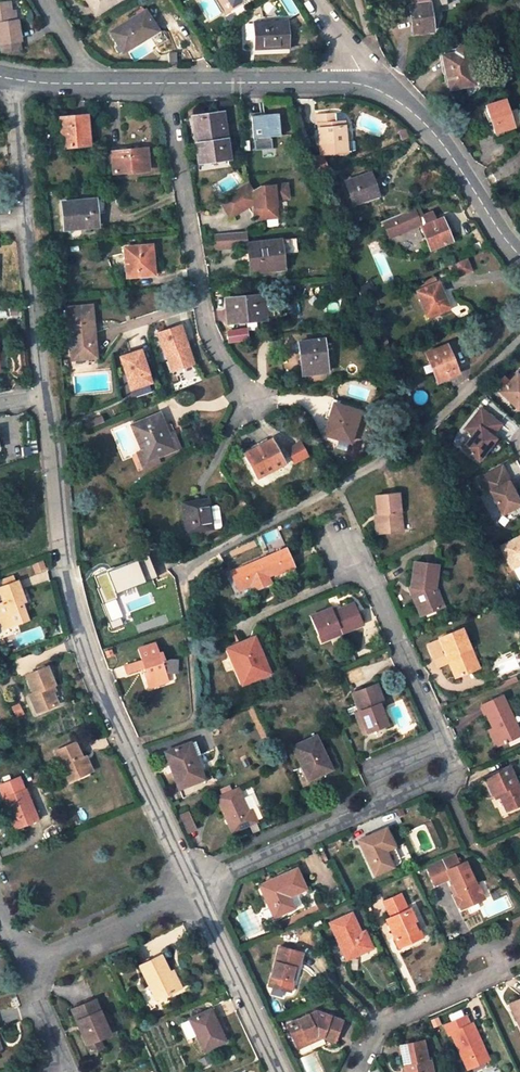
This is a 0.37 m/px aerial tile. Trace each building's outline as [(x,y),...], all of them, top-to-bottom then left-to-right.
[(121,0),(87,0),(96,15),(121,0)] [(413,34),(433,32),(428,2),(428,3),(427,0),(411,0),(411,5),(409,5),(413,34)] [(0,44),(1,52),(21,49),(20,41),(22,41),(19,20),(17,21),(13,21),(11,12),(10,2),(0,3),(0,45),(0,44)] [(157,31),(145,12),(112,33),(124,52),(157,31)] [(290,48),(288,21),(254,23),(255,50),(290,48)] [(442,56),(449,90),(474,85),(466,50),(464,47),(461,46),(459,46),(458,46),(455,49),(454,51),(455,53),(442,56)] [(176,68),(175,53),(167,53),(167,69),(176,68)] [(508,111),(505,100),(486,106),(494,133),(514,127),(508,111)] [(516,108),(508,111),(514,127),(519,125),(519,121),(516,108)] [(279,114),(252,116),(254,138),(281,137),(279,114)] [(319,124),(322,154),(348,152),(345,126),(335,127),(335,123),(337,122),(336,114),(317,116),(318,124),(319,124)] [(87,115),(60,117),(62,148),(90,145),(87,115)] [(223,115),(194,119),(201,161),(229,158),(223,115)] [(147,148),(113,152),(114,173),(149,170),(147,148)] [(375,197),(354,204),(350,205),(351,209),(383,198),(373,169),(370,170),(371,173),(375,186),(379,196),(375,197)] [(371,173),(347,182),(354,204),(375,197),(372,187),(375,186),(371,173)] [(219,199),(231,218),(254,203),(255,219),(269,218),(268,206),(276,206),(275,198),(288,198),(286,184),(261,186),(252,191),(246,182),(219,199)] [(62,203),(66,230),(97,227),(96,213),(99,213),(98,199),(62,203)] [(277,217),(276,206),(268,206),(269,218),(277,217)] [(449,232),(452,230),(446,217),(434,222),(432,217),(435,216),(434,212),(424,216),(420,206),(384,221),(390,237),(421,225),(431,250),(453,241),(449,232)] [(215,234),(216,247),(248,244),(246,231),(215,234)] [(286,272),(288,268),(285,254),(298,253),(297,239),(279,241),(282,268),(276,269),(277,273),(286,272)] [(279,241),(248,244),(251,272),(282,268),(279,241)] [(159,263),(157,245),(148,246),(150,264),(153,264),(159,263)] [(125,248),(128,277),(154,274),(153,264),(150,264),(148,246),(125,248)] [(80,257),(63,259),(65,271),(82,269),(80,257)] [(469,259),(448,263),(451,276),(472,272),(469,259)] [(436,279),(426,283),(428,287),(438,283),(436,279)] [(428,287),(418,292),(428,316),(449,306),(439,282),(438,283),(428,287)] [(360,291),(362,298),(373,294),(370,286),(360,291)] [(261,297),(228,301),(231,321),(263,318),(261,297)] [(267,321),(265,297),(261,297),(263,318),(231,321),(231,326),(267,321)] [(91,306),(68,308),(72,359),(96,356),(91,306)] [(219,322),(226,321),(224,309),(217,310),(219,322)] [(194,364),(181,326),(159,334),(166,354),(169,353),(172,360),(170,360),(173,371),(194,364)] [(249,340),(248,327),(226,328),(227,342),(249,340)] [(324,340),(299,342),(303,375),(328,372),(324,340)] [(437,373),(440,380),(458,372),(447,345),(426,353),(430,363),(425,365),(430,376),(437,373)] [(139,353),(121,359),(132,391),(151,384),(139,353)] [(497,392),(516,409),(519,405),(519,367),(497,392)] [(339,405),(340,401),(331,399),(325,417),(332,419),(334,415),(331,414),(334,404),(339,405)] [(334,415),(328,435),(351,442),(360,412),(334,404),(331,414),(334,415)] [(488,436),(490,433),(492,434),(499,425),(477,411),(463,431),(471,437),(461,451),(479,463),(494,440),(488,436)] [(100,413),(83,420),(86,429),(104,421),(100,413)] [(157,415),(133,425),(148,461),(181,447),(171,424),(161,425),(157,415)] [(271,440),(244,454),(257,478),(284,463),(271,440)] [(300,442),(286,450),(293,464),(308,456),(300,442)] [(148,461),(143,450),(138,452),(144,468),(158,462),(156,457),(148,461)] [(483,481),(490,496),(493,495),(504,518),(519,511),(519,502),(516,493),(512,486),(514,485),(507,470),(483,481)] [(379,515),(379,519),(376,519),(377,534),(400,531),(398,513),(401,513),(399,493),(376,496),(379,515)] [(208,499),(181,503),(186,533),(213,529),(208,499)] [(505,548),(511,560),(508,561),(513,573),(519,570),(519,541),(505,548)] [(511,560),(505,548),(502,549),(508,561),(511,560)] [(286,549),(231,573),(239,590),(252,584),(254,590),(271,583),(268,577),(294,566),(286,549)] [(149,556),(94,575),(99,588),(98,589),(112,629),(123,624),(122,618),(123,617),(116,599),(118,597),(116,593),(158,577),(149,556)] [(434,587),(437,565),(415,562),(412,585),(414,586),(413,595),(421,615),(439,608),(433,594),(434,587)] [(0,603),(0,617),(4,617),(8,627),(27,620),(21,603),(25,601),(17,581),(0,587),(0,590),(4,602),(0,603)] [(433,594),(439,608),(443,607),(434,587),(433,594)] [(332,608),(310,617),(318,636),(320,635),(339,627),(342,633),(363,624),(354,602),(333,611),(332,608)] [(320,635),(322,641),(342,633),(339,627),(320,635)] [(462,629),(440,638),(456,677),(475,669),(466,650),(470,648),(462,629)] [(250,639),(261,665),(265,663),(254,638),(250,639)] [(228,648),(243,685),(269,673),(265,663),(261,665),(250,639),(228,648)] [(165,660),(162,652),(159,653),(155,643),(137,649),(141,660),(125,665),(128,674),(144,668),(145,672),(142,673),(147,685),(168,678),(166,673),(177,673),(177,660),(170,660),(165,660)] [(475,669),(479,668),(470,648),(466,650),(475,669)] [(55,684),(47,667),(26,676),(33,692),(30,694),(38,712),(57,703),(52,692),(50,687),(53,685),(55,684)] [(168,678),(147,685),(148,688),(169,681),(168,678)] [(376,684),(353,693),(360,711),(367,731),(386,724),(379,704),(383,703),(376,684)] [(482,705),(493,727),(495,726),(497,730),(490,733),(496,746),(519,735),(519,734),(502,696),(482,705)] [(355,713),(363,733),(367,731),(360,711),(355,713)] [(292,747),(308,780),(329,770),(322,755),(324,754),(315,736),(292,747)] [(75,742),(56,751),(69,781),(92,770),(86,756),(82,758),(75,742)] [(188,743),(166,752),(179,787),(204,778),(195,756),(193,757),(188,743)] [(329,770),(334,768),(327,753),(324,754),(322,755),(329,770)] [(485,777),(493,794),(499,792),(500,796),(507,810),(519,804),(519,790),(509,766),(485,777)] [(3,799),(15,828),(37,819),(25,790),(24,790),(19,778),(0,786),(0,789),(4,799),(3,799)] [(237,789),(217,798),(232,832),(256,821),(251,810),(248,812),(237,789)] [(197,830),(189,813),(180,817),(189,834),(197,830)] [(386,828),(358,840),(374,874),(392,867),(385,851),(394,846),(386,828)] [(392,867),(399,864),(400,861),(394,846),(385,851),(392,867)] [(328,860),(323,850),(319,851),(324,862),(328,860)] [(446,870),(459,865),(454,854),(426,866),(434,885),(449,878),(446,870)] [(459,865),(446,870),(449,878),(456,893),(453,894),(460,908),(483,897),(476,884),(475,884),(464,862),(459,865)] [(296,869),(260,885),(274,916),(294,908),(289,896),(305,889),(296,869)] [(386,920),(399,948),(410,943),(407,936),(416,931),(412,922),(414,920),(409,909),(406,910),(399,895),(384,901),(391,917),(386,920)] [(351,913),(330,923),(346,960),(372,948),(366,934),(362,936),(360,932),(351,913)] [(410,943),(422,937),(414,920),(412,922),(416,931),(407,936),(410,943)] [(305,924),(295,928),(297,933),(307,928),(305,924)] [(301,953),(279,947),(269,986),(284,990),(287,980),(292,981),(295,972),(292,971),(293,967),(296,967),(297,968),(301,953)] [(161,955),(140,965),(156,999),(177,988),(169,972),(161,955)] [(169,972),(177,988),(181,987),(173,970),(169,972)] [(287,980),(284,990),(290,991),(292,981),(287,980)] [(149,987),(142,990),(147,1000),(153,998),(149,987)] [(509,1003),(517,1021),(519,1020),(519,999),(509,1003)] [(94,1000),(72,1009),(87,1044),(98,1039),(109,1034),(94,1000)] [(210,1009),(189,1019),(204,1050),(224,1040),(210,1009)] [(316,1011),(287,1024),(295,1041),(305,1036),(306,1040),(318,1034),(323,1036),(334,1041),(342,1020),(316,1011)] [(465,1016),(444,1025),(449,1034),(451,1033),(468,1069),(485,1060),(477,1042),(480,1041),(472,1023),(469,1025),(465,1016)] [(338,1042),(345,1022),(342,1020),(334,1041),(338,1042)] [(298,1048),(323,1036),(318,1034),(306,1040),(305,1036),(295,1041),(298,1048)] [(87,1044),(91,1053),(102,1047),(98,1039),(87,1044)] [(405,1071),(428,1071),(425,1059),(427,1059),(423,1040),(400,1045),(405,1071)] [(477,1042),(485,1060),(489,1059),(480,1041),(477,1042)]
